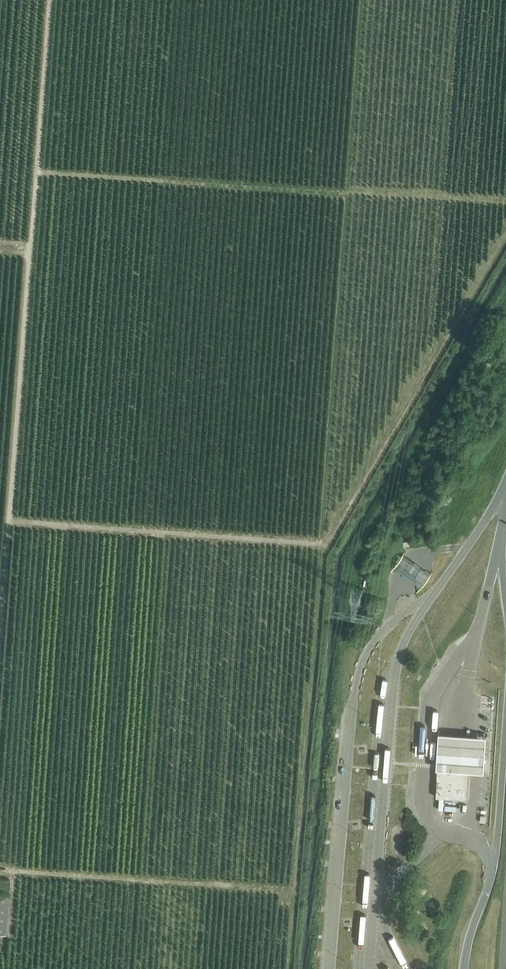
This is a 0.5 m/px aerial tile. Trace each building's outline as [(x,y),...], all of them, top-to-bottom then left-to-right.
[(404,555),(394,568),(405,575),(410,579),(422,588),(431,574),(420,566),(414,562),(404,555)] [(438,769),(438,768),(468,770),(468,771),(477,772),(483,772),(486,737),(476,736),(461,735),(448,734),(439,733),(436,767),(436,769),(438,769)] [(438,769),(436,797),(440,797),(439,811),(444,811),(445,798),(461,799),(466,799),(468,771),(468,770),(438,768),(438,769)] [(6,933),(10,893),(9,893),(10,880),(0,879),(0,933),(6,933)]
